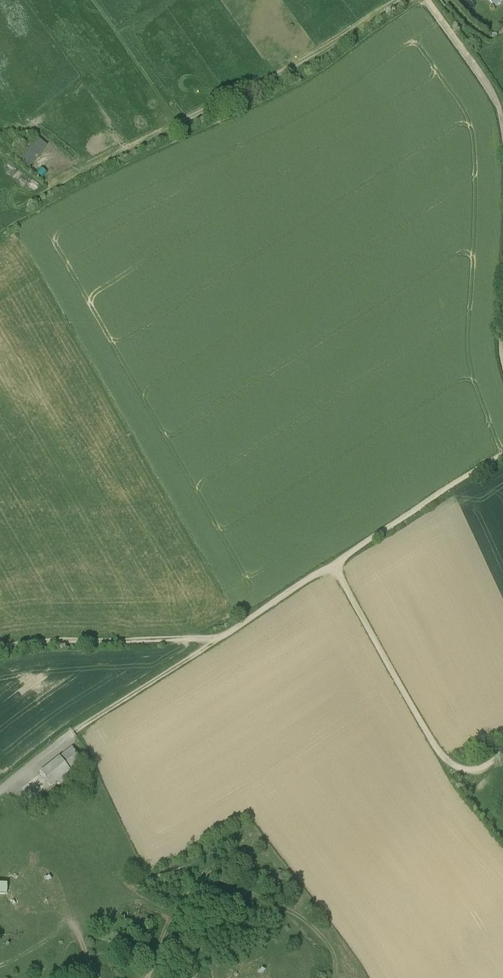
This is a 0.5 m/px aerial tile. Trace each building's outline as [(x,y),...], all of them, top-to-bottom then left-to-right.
[(16,157),(26,167),(45,146),(34,137),(16,157)] [(73,747),(41,773),(50,786),(54,783),(57,781),(59,784),(71,775),(68,772),(83,760),(73,747)]
